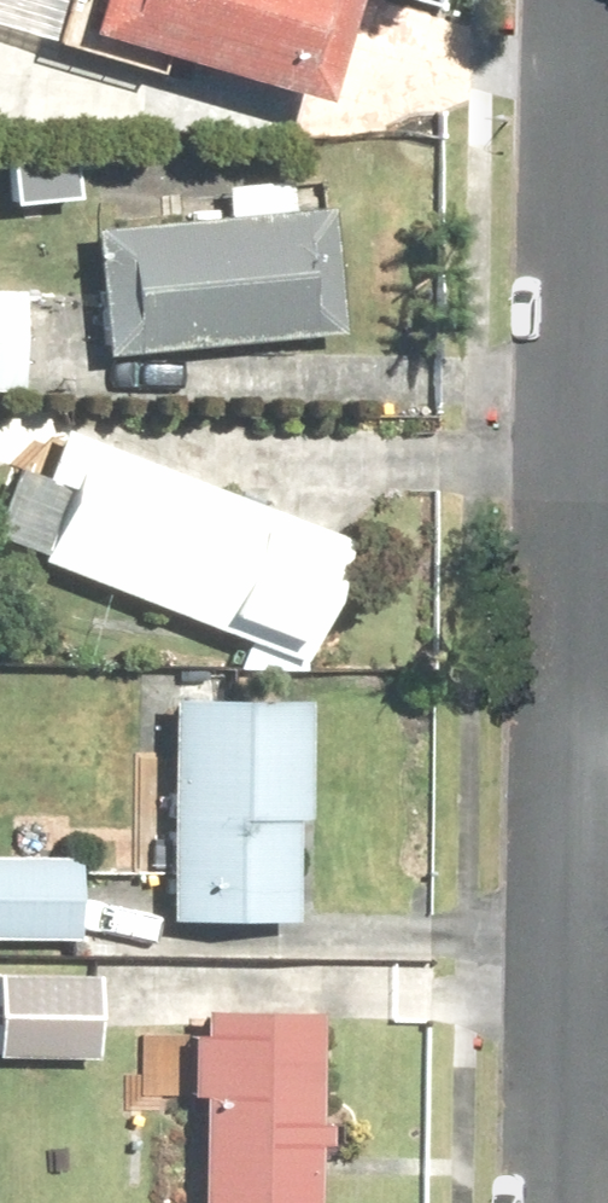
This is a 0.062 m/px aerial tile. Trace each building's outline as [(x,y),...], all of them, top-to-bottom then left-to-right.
[(87,27),(321,102),(354,0),(95,0),(87,27)] [(94,233),(106,354),(345,330),(333,209),(94,233)] [(24,387),(26,288),(0,288),(0,387),(24,387)] [(0,527),(0,532),(307,653),(351,543),(64,430),(46,474),(24,465),(0,527)] [(171,699),(166,919),(308,923),(314,703),(171,699)] [(78,936),(77,853),(0,854),(0,936),(78,936)] [(0,1022),(0,1055),(97,1060),(102,978),(3,972),(0,1022)] [(205,1202),(320,1202),(324,1019),(212,1017),(212,1038),(195,1038),(193,1098),(208,1094),(205,1202)]
